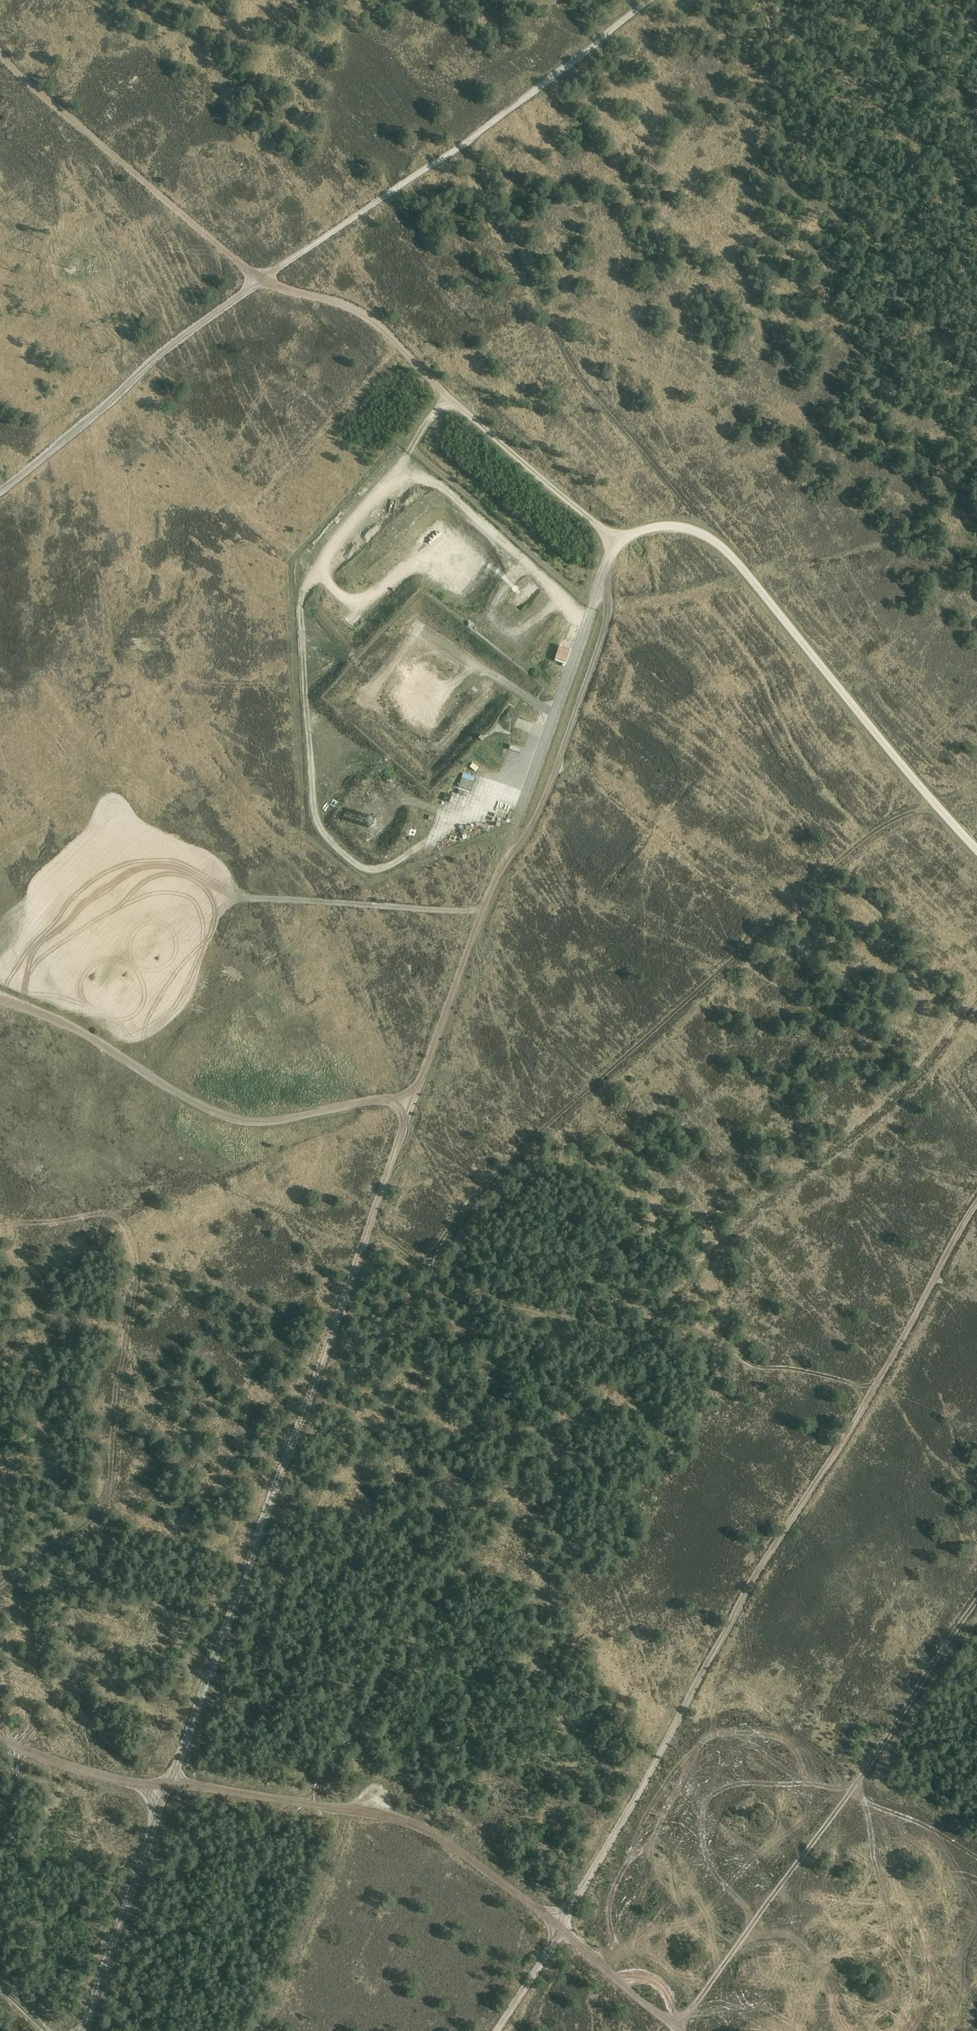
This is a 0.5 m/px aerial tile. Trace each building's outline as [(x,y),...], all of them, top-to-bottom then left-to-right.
[(537,68),(537,55),(524,56),(524,68),(537,68)] [(426,535),(430,543),(437,540),(433,532),(426,535)] [(359,536),(343,551),(350,559),(366,544),(359,536)] [(472,761),(468,766),(476,773),(480,767),(472,761)] [(522,804),(526,807),(532,798),(527,795),(522,804)] [(480,815),(482,809),(468,805),(466,812),(480,815)]
